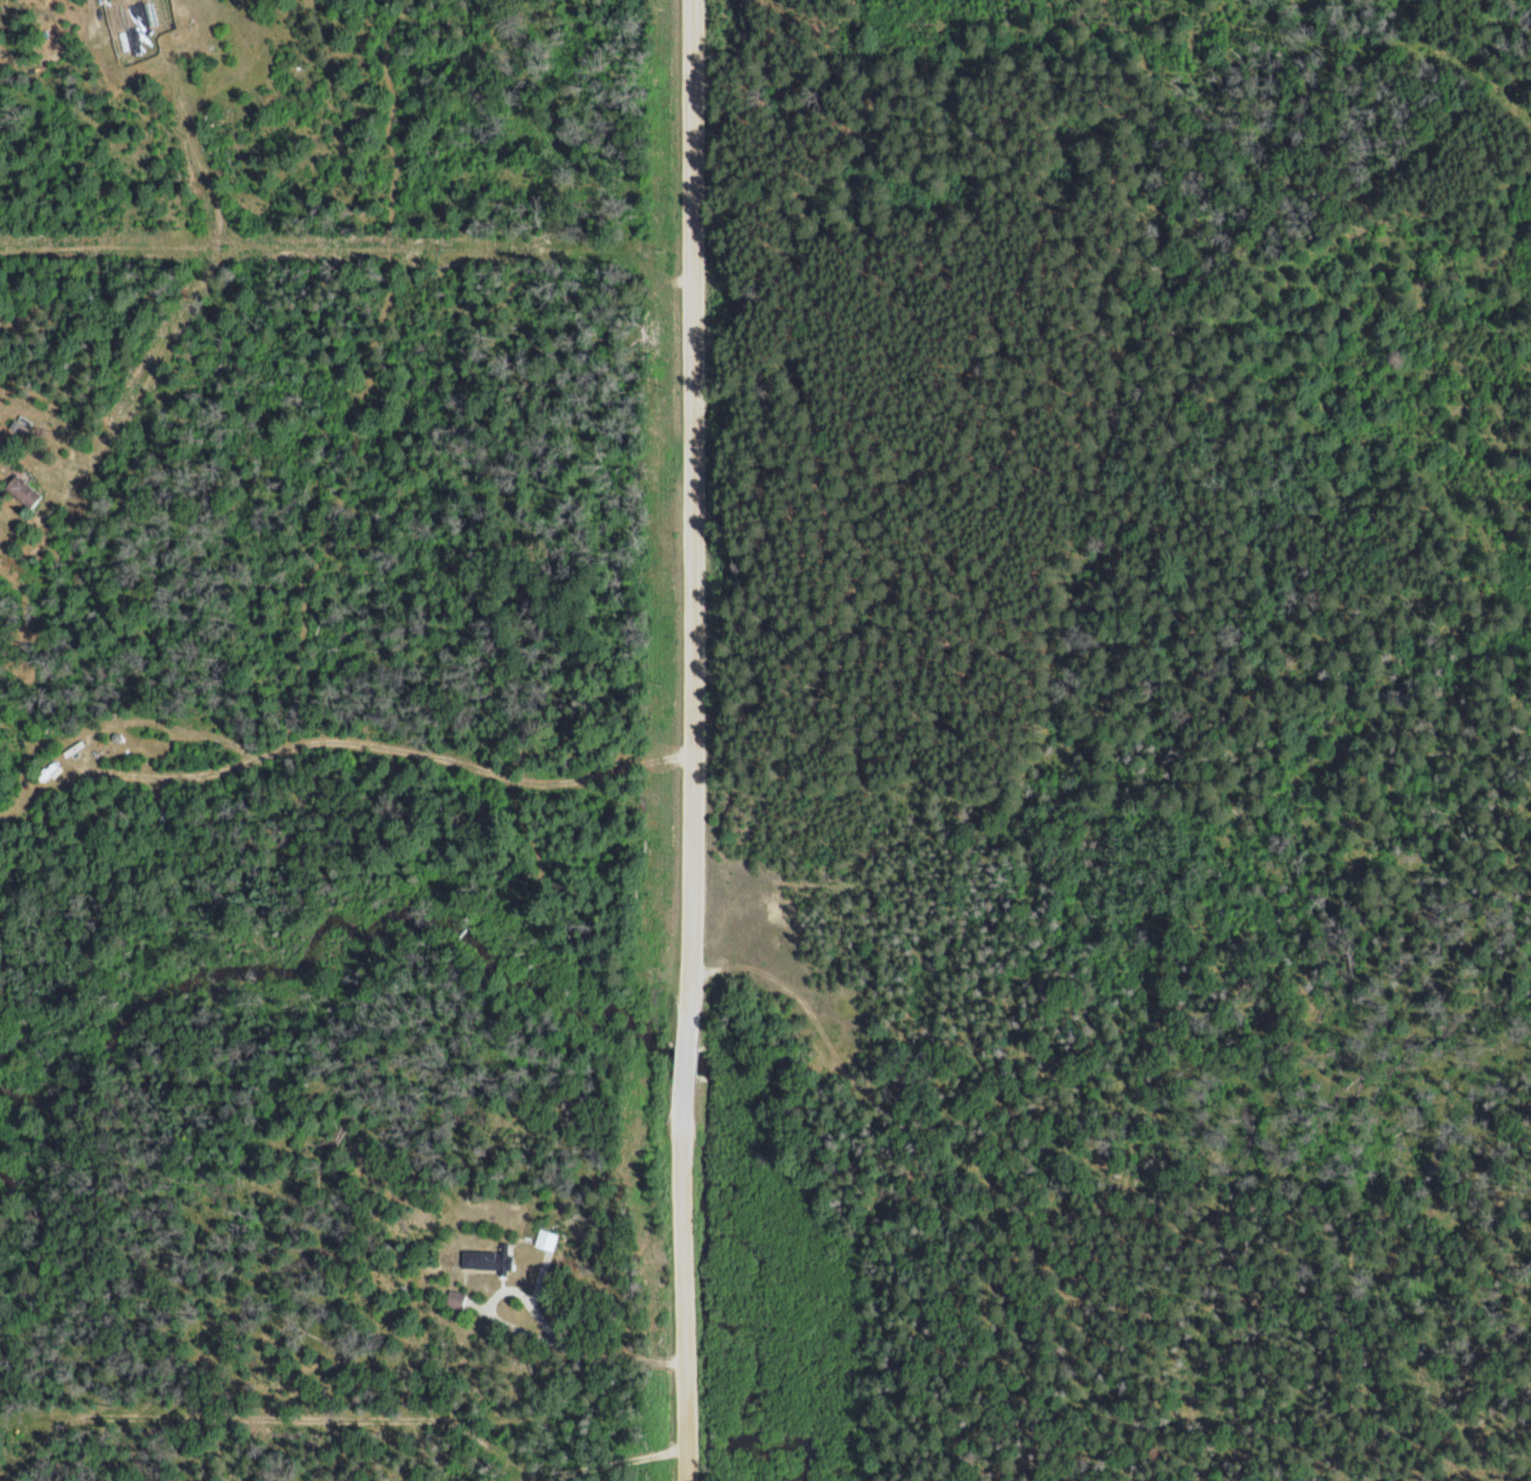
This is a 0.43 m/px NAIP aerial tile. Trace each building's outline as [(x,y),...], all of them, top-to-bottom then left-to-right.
[(2,488),(29,508),(40,495),(13,474),(2,488)] [(557,1234),(538,1228),(533,1246),(551,1252),(557,1234)] [(511,1244),(498,1243),(497,1253),(461,1250),(459,1267),(508,1271),(511,1244)] [(460,1292),(446,1291),(444,1307),(459,1309),(460,1292)]
